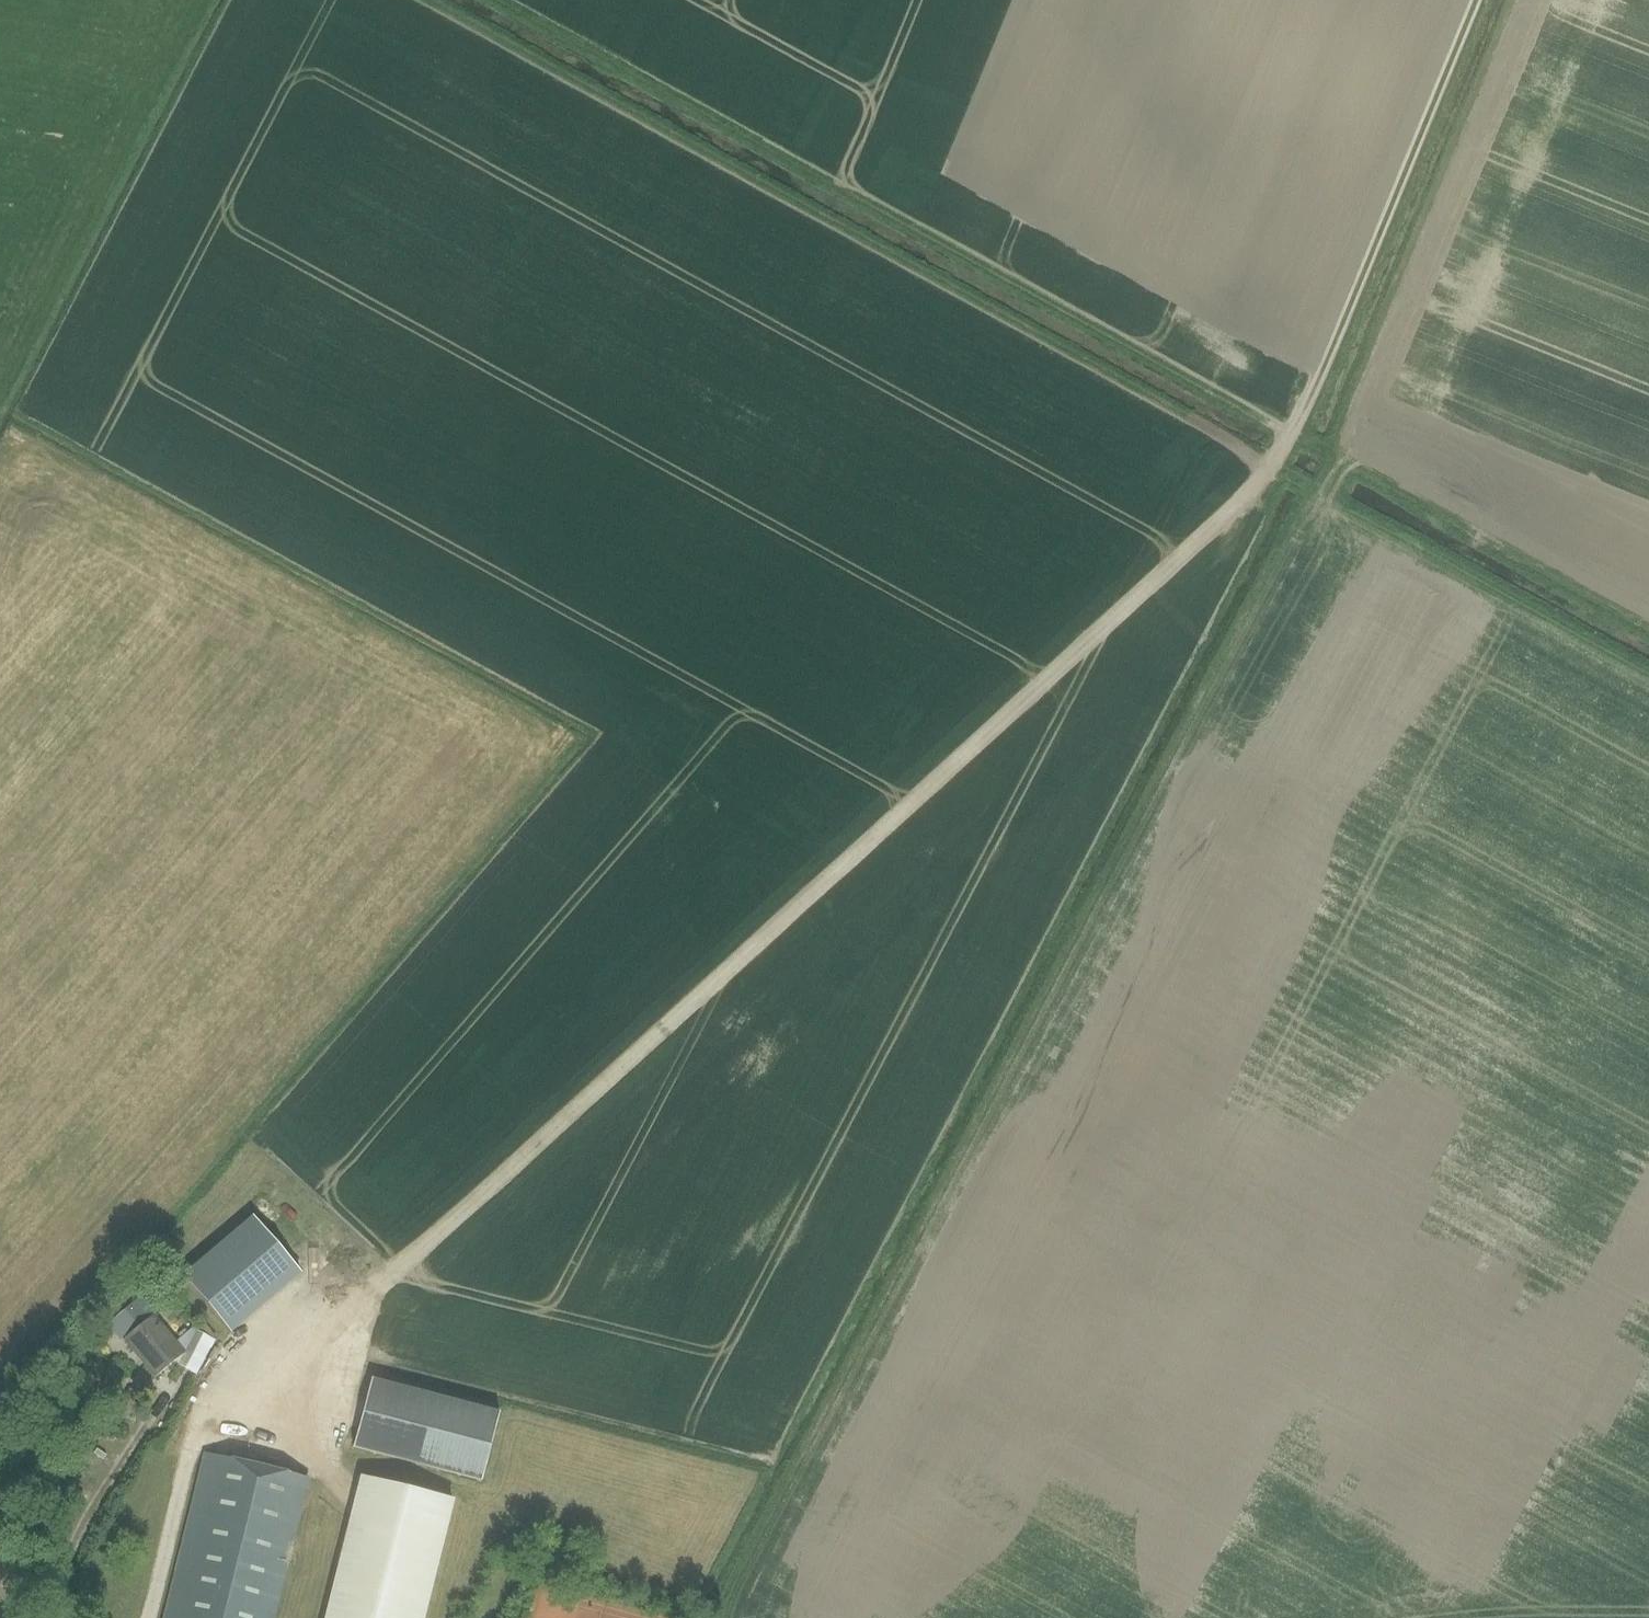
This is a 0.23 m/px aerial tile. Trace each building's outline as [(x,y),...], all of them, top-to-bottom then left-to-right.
[(253,1218),(183,1278),(231,1334),(301,1274),(253,1218)] [(185,1355),(142,1303),(122,1320),(133,1333),(123,1341),(155,1380),(185,1355)] [(500,1413),(372,1379),(353,1449),(481,1483),(500,1413)] [(205,1454),(164,1617),(274,1617),(308,1480),(205,1454)] [(455,1501),(360,1477),(325,1617),(426,1617),(455,1501)]
